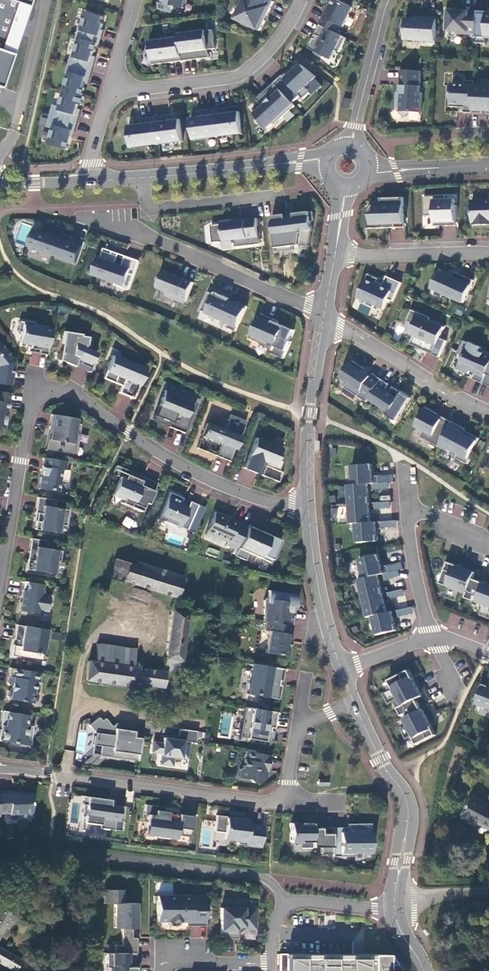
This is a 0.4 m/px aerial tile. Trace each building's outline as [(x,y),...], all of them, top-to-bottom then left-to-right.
[(4,90),(35,0),(0,0),(0,89),(4,90)] [(159,9),(172,13),(174,6),(184,9),(186,0),(162,0),(159,9)] [(271,0),(244,0),(240,9),(235,19),(261,31),(266,21),(264,20),(266,14),(268,16),(275,2),(271,0)] [(354,8),(338,0),(335,0),(330,10),(328,9),(321,25),(339,34),(343,26),(345,27),(354,8)] [(457,34),(478,35),(479,12),(471,11),(450,10),(447,10),(445,31),(458,32),(457,34)] [(78,38),(80,39),(99,44),(100,45),(103,37),(101,36),(104,25),(103,24),(105,17),(87,12),(82,30),(80,29),(78,38)] [(478,35),(477,44),(487,44),(487,38),(488,38),(488,17),(488,12),(479,12),(478,35)] [(428,44),(437,44),(438,18),(421,17),(421,20),(407,19),(405,40),(428,41),(428,44)] [(321,25),(316,35),(318,36),(316,39),(314,38),(309,48),(316,52),(315,53),(325,58),(325,57),(332,60),(337,51),(340,53),(347,38),(339,34),(321,25)] [(214,30),(180,35),(180,36),(183,62),(192,60),(192,57),(197,57),(198,60),(210,58),(209,50),(217,49),(214,30)] [(183,62),(180,36),(163,38),(163,40),(150,42),(147,53),(153,54),(154,65),(183,62)] [(73,56),(70,65),(93,71),(95,63),(92,62),(95,52),(96,52),(99,44),(80,39),(75,56),(73,56)] [(70,75),(65,91),(84,97),(86,89),(85,88),(87,78),(91,79),(93,71),(70,65),(68,74),(70,75)] [(283,76),(275,83),(294,103),(301,96),(304,100),(312,93),(307,87),(318,78),(302,65),(294,73),(291,71),(284,77),(283,76)] [(422,72),(402,71),(401,86),(402,86),(402,94),(399,94),(398,108),(405,117),(410,112),(422,113),(423,93),(421,93),(422,72)] [(464,113),(473,114),(475,87),(475,81),(466,81),(465,85),(452,84),(451,107),(465,108),(464,113)] [(276,124),(296,106),(294,103),(275,83),(260,97),(263,100),(265,102),(262,104),(261,103),(253,110),(256,113),(255,114),(260,119),(258,122),(266,131),(275,123),(276,124)] [(473,114),(483,114),(483,111),(488,111),(488,114),(488,87),(475,87),(473,114)] [(54,106),(51,116),(78,124),(80,116),(77,115),(80,105),(83,106),(85,97),(84,97),(65,91),(61,108),(54,106)] [(232,107),(215,109),(219,137),(243,134),(243,135),(244,135),(241,112),(240,112),(240,113),(233,114),(232,107)] [(195,140),(219,137),(215,109),(197,111),(198,118),(192,119),(192,118),(195,141),(195,140)] [(174,114),(156,117),(160,146),(160,145),(183,142),(184,142),(181,120),(181,121),(175,121),(174,114)] [(76,132),(78,124),(51,116),(48,127),(55,129),(50,145),(69,150),(74,132),(76,132)] [(159,145),(160,146),(156,117),(139,119),(140,126),(130,127),(130,126),(129,126),(132,149),(133,149),(132,148),(159,145)] [(446,197),(424,197),(425,216),(435,216),(435,227),(441,227),(441,223),(446,223),(446,226),(457,226),(456,200),(446,200),(446,197)] [(380,199),(371,207),(371,217),(368,217),(368,229),(406,228),(405,198),(380,199)] [(472,201),(473,226),(487,225),(487,223),(488,223),(488,201),(472,201)] [(314,212),(273,217),(277,250),(277,253),(278,253),(277,250),(294,248),(294,247),(300,246),(310,247),(310,249),(313,230),(312,222),(315,221),(314,212)] [(223,224),(212,225),(214,243),(236,240),(237,247),(261,244),(258,219),(223,223),(223,224)] [(79,264),(87,242),(72,237),(71,242),(36,230),(30,247),(52,255),(53,255),(65,259),(79,264)] [(131,291),(141,261),(127,256),(123,266),(117,264),(119,257),(104,251),(102,258),(100,258),(94,275),(117,283),(116,285),(131,291)] [(166,296),(186,304),(195,283),(164,271),(157,289),(167,293),(166,296)] [(454,278),(440,271),(432,289),(464,303),(474,281),(456,273),(454,278)] [(356,298),(382,309),(387,299),(391,301),(400,284),(386,277),(383,285),(376,283),(378,281),(368,276),(356,298)] [(230,299),(216,293),(215,295),(210,292),(208,295),(208,296),(206,300),(204,306),(201,310),(230,323),(228,328),(237,332),(248,307),(237,302),(236,304),(229,301),(230,299)] [(430,318),(412,310),(407,321),(415,325),(411,334),(415,336),(411,345),(419,348),(423,347),(428,349),(427,352),(440,358),(448,341),(441,338),(446,328),(432,321),(430,318)] [(291,342),(290,342),(295,331),(280,324),(280,322),(262,314),(251,339),(269,347),(269,348),(274,351),(273,354),(284,359),(291,342)] [(21,332),(20,343),(31,345),(31,348),(39,350),(38,353),(47,355),(52,329),(34,326),(34,324),(19,321),(18,331),(21,332)] [(81,334),(64,331),(59,360),(74,366),(76,363),(90,369),(96,353),(84,348),(85,345),(87,345),(88,337),(81,336),(81,334)] [(463,340),(457,353),(464,356),(459,368),(475,374),(472,380),(486,384),(488,376),(488,352),(463,340)] [(10,386),(14,364),(11,361),(12,358),(0,344),(0,384),(10,386)] [(112,355),(103,378),(114,382),(115,379),(117,376),(117,375),(124,378),(118,392),(132,398),(138,384),(136,383),(138,379),(141,380),(145,369),(112,355)] [(368,403),(370,400),(383,380),(373,374),(372,377),(363,371),(365,369),(353,361),(349,368),(347,367),(340,377),(349,382),(345,388),(368,403)] [(80,383),(86,373),(76,368),(71,379),(80,383)] [(468,378),(462,391),(488,402),(488,387),(468,378)] [(381,407),(391,413),(399,401),(405,405),(410,397),(394,387),(390,393),(386,391),(390,385),(383,380),(370,400),(381,407)] [(164,390),(152,420),(159,423),(166,420),(171,422),(169,427),(184,433),(196,403),(164,390)] [(0,392),(0,408),(6,409),(9,393),(0,392)] [(424,431),(421,437),(440,447),(453,422),(443,417),(442,420),(437,417),(438,415),(426,408),(416,427),(424,431)] [(51,414),(45,450),(72,454),(74,442),(77,443),(81,424),(76,423),(77,418),(51,414)] [(466,429),(453,422),(440,447),(449,452),(450,450),(459,454),(457,458),(469,465),(475,452),(473,451),(480,439),(472,434),(470,437),(464,434),(466,429)] [(239,436),(207,423),(201,436),(197,448),(211,453),(229,461),(239,436)] [(279,472),(283,462),(279,460),(282,453),(280,452),(281,448),(256,438),(243,468),(257,474),(262,461),(266,463),(265,466),(279,472)] [(67,461),(44,457),(39,489),(58,492),(59,481),(67,482),(69,470),(65,470),(67,461)] [(135,474),(117,465),(112,474),(120,477),(112,495),(123,500),(122,503),(141,512),(145,503),(148,504),(157,483),(142,477),(140,483),(132,480),(135,474)] [(348,486),(350,505),(371,504),(370,495),(368,495),(368,492),(375,491),(374,484),(379,483),(379,477),(372,477),(372,473),(374,473),(373,465),(352,466),(353,485),(348,486)] [(183,498),(170,492),(158,519),(179,528),(179,527),(187,530),(198,505),(190,501),(187,508),(180,505),(183,498)] [(372,502),(372,512),(390,511),(390,495),(380,496),(380,501),(372,502)] [(65,526),(68,510),(62,509),(63,501),(37,497),(33,520),(36,521),(34,529),(58,533),(59,525),(65,526)] [(371,511),(371,504),(350,505),(351,524),(356,524),(358,543),(379,542),(378,533),(376,534),(376,530),(383,529),(382,522),(372,523),(372,514),(370,515),(370,511),(371,511)] [(247,526),(215,512),(206,532),(228,542),(227,545),(237,550),(247,526)] [(125,516),(121,524),(132,530),(137,522),(125,516)] [(237,550),(234,556),(245,561),(248,553),(270,563),(280,540),(247,526),(237,550)] [(47,541),(31,538),(29,552),(27,560),(26,569),(32,570),(54,574),(56,560),(60,561),(62,551),(46,548),(47,541)] [(208,547),(206,552),(217,556),(218,550),(208,547)] [(359,580),(364,599),(384,594),(382,586),(380,587),(380,583),(386,581),(384,574),(389,573),(388,566),(381,568),(380,564),(382,564),(380,556),(360,560),(364,579),(359,580)] [(115,561),(110,579),(176,598),(178,592),(182,578),(141,565),(139,568),(115,561)] [(441,584),(450,587),(446,598),(457,602),(461,592),(468,594),(467,598),(475,601),(476,597),(479,598),(478,602),(485,605),(481,616),(488,619),(488,584),(485,582),(485,584),(474,579),(476,573),(461,567),(461,569),(457,567),(458,566),(449,563),(441,584)] [(44,585),(24,581),(19,611),(39,614),(39,610),(47,611),(50,597),(42,596),(44,585)] [(265,621),(291,626),(294,611),(291,611),(292,606),(294,607),(297,595),(268,590),(266,598),(265,598),(264,599),(263,599),(263,600),(263,618),(262,621),(265,621)] [(389,593),(384,594),(364,599),(368,618),(373,617),(377,636),(398,631),(396,623),(394,623),(393,619),(400,618),(398,611),(389,613),(387,605),(385,605),(384,602),(391,600),(389,593)] [(160,670),(165,671),(177,673),(186,615),(176,613),(169,611),(160,670)] [(291,626),(265,621),(264,630),(269,631),(265,653),(286,657),(291,626)] [(47,629),(17,624),(14,639),(18,640),(17,645),(13,645),(12,655),(32,659),(33,652),(43,654),(47,629)] [(94,643),(91,660),(129,665),(131,648),(94,643)] [(91,660),(85,660),(83,678),(134,685),(134,681),(162,685),(165,671),(160,670),(129,665),(91,660)] [(279,699),(284,669),(252,663),(247,694),(279,699)] [(7,696),(9,699),(33,703),(36,700),(37,696),(34,692),(36,681),(39,682),(41,673),(9,667),(7,683),(8,685),(11,685),(11,689),(8,691),(7,696)] [(410,671),(390,681),(394,690),(384,695),(389,705),(399,700),(403,707),(399,709),(403,717),(407,714),(409,717),(404,720),(408,726),(401,730),(407,740),(413,737),(417,745),(437,735),(433,727),(431,728),(430,724),(431,724),(424,710),(422,710),(417,700),(423,697),(416,683),(415,683),(413,680),(414,679),(410,671)] [(484,685),(477,704),(488,709),(488,686),(484,685)] [(277,712),(245,706),(239,737),(271,743),(273,731),(269,731),(270,728),(274,728),(277,712)] [(32,726),(29,726),(31,715),(2,711),(0,723),(0,741),(21,744),(22,738),(30,739),(32,726)] [(91,754),(135,762),(140,732),(112,726),(106,719),(103,721),(99,718),(87,724),(93,733),(90,736),(92,740),(91,754)] [(198,731),(179,728),(178,737),(168,735),(167,738),(163,738),(163,743),(153,742),(152,752),(161,753),(160,764),(172,766),(174,757),(187,759),(190,742),(196,743),(198,731)] [(270,755),(246,751),(243,767),(240,770),(239,777),(248,779),(250,782),(259,783),(266,778),(266,776),(265,775),(265,772),(267,772),(270,755)] [(34,794),(24,793),(24,794),(19,794),(18,792),(8,791),(0,791),(0,814),(9,813),(9,815),(20,814),(22,818),(32,817),(31,804),(33,804),(34,794)] [(106,799),(87,796),(86,805),(83,804),(81,816),(84,816),(84,822),(100,824),(99,828),(121,831),(125,807),(105,804),(106,799)] [(488,828),(488,806),(472,797),(461,817),(472,824),(474,820),(488,828)] [(155,833),(155,835),(176,838),(177,835),(191,837),(194,816),(179,814),(177,814),(168,812),(163,812),(164,807),(145,804),(144,814),(147,815),(145,831),(155,833)] [(228,817),(216,815),(214,831),(224,832),(223,839),(235,841),(238,844),(260,847),(263,826),(248,824),(249,819),(234,817),(234,820),(228,819),(228,817)] [(332,853),(332,828),(313,828),(312,823),(290,823),(290,842),(313,842),(313,847),(322,847),(322,853),(332,853)] [(332,853),(332,857),(354,856),(354,853),(367,853),(367,842),(371,842),(371,824),(357,824),(348,824),(348,828),(332,828),(332,853)] [(124,903),(124,890),(103,890),(103,903),(108,903),(115,903),(114,928),(122,928),(122,945),(114,945),(114,953),(136,953),(136,938),(131,938),(131,928),(136,928),(137,903),(124,903)] [(191,896),(157,896),(157,921),(168,922),(171,926),(172,926),(176,926),(177,926),(180,922),(182,922),(182,920),(186,920),(185,926),(205,926),(205,899),(191,899),(191,896)] [(255,908),(220,908),(220,939),(237,939),(237,933),(242,929),(255,929),(255,908)] [(0,911),(0,936),(3,930),(7,932),(14,919),(0,911)] [(9,970),(13,970),(19,962),(0,951),(0,966),(9,970)] [(114,953),(105,953),(105,967),(110,967),(110,970),(136,970),(136,967),(128,967),(128,962),(136,962),(136,953),(114,953)] [(366,957),(279,956),(279,970),(366,970),(366,957)] [(388,957),(373,957),(373,970),(398,970),(395,967),(388,967),(388,957)]
